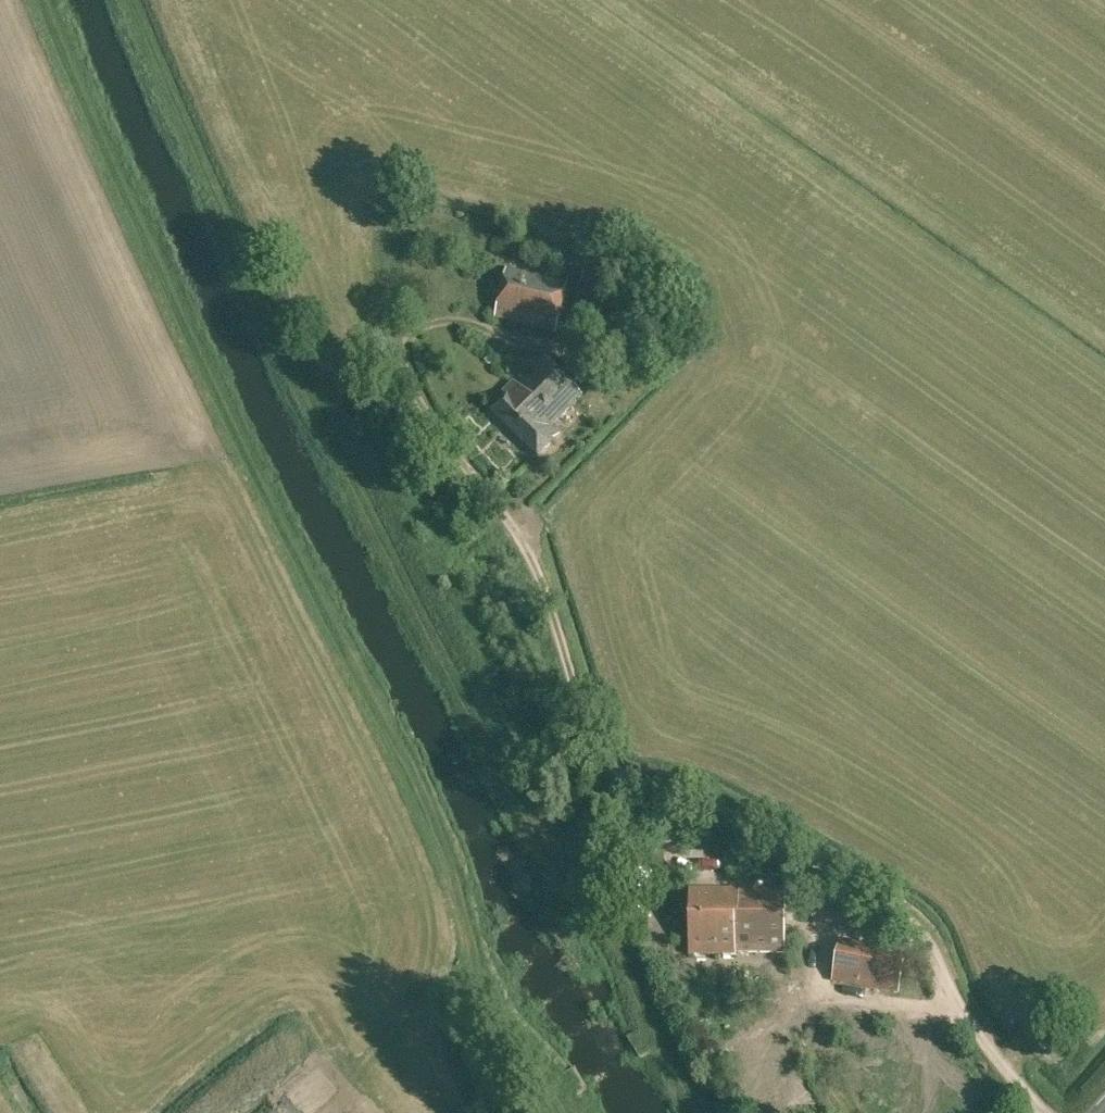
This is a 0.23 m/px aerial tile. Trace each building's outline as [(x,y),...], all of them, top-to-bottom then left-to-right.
[(568,283),(507,269),(495,317),(556,331),(568,283)] [(551,427),(583,395),(546,359),(518,387),(515,383),(504,394),(507,397),(492,413),(538,458),(560,436),(551,427)] [(736,953),(785,953),(785,892),(691,892),(691,956),(736,956),(736,953)] [(857,927),(856,916),(822,917),(822,929),(857,927)] [(906,952),(841,940),(833,981),(899,993),(906,952)]
